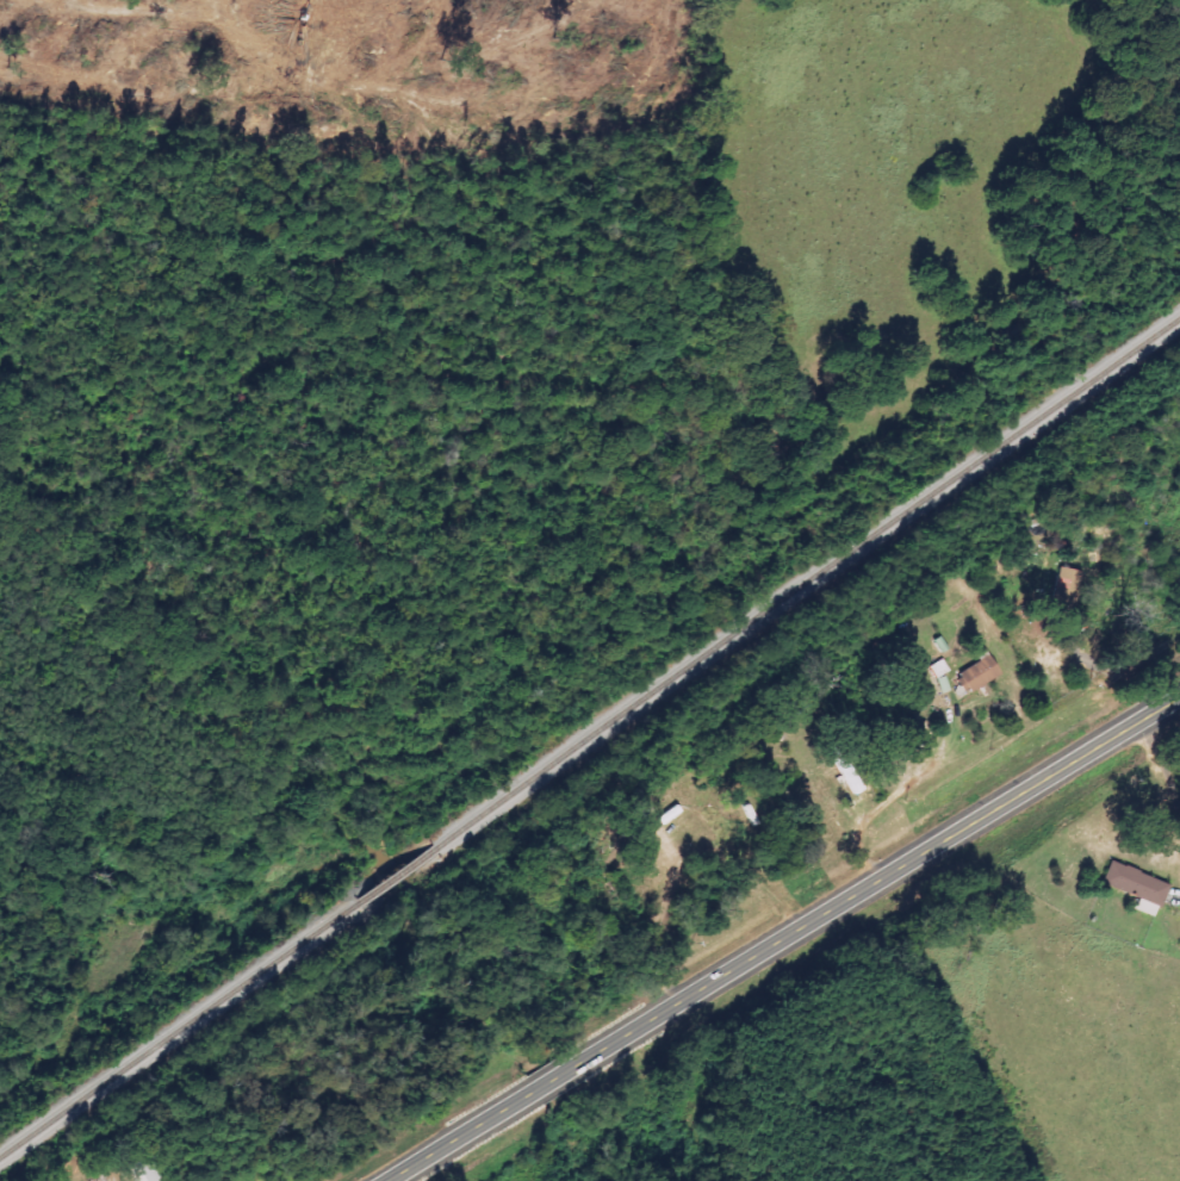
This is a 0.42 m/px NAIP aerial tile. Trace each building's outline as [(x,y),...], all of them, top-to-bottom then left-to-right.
[(998,676),(986,656),(953,674),(964,695),(998,676)] [(860,791),(837,741),(826,746),(849,796),(860,791)] [(1167,884),(1107,862),(1099,886),(1159,907),(1167,884)]
